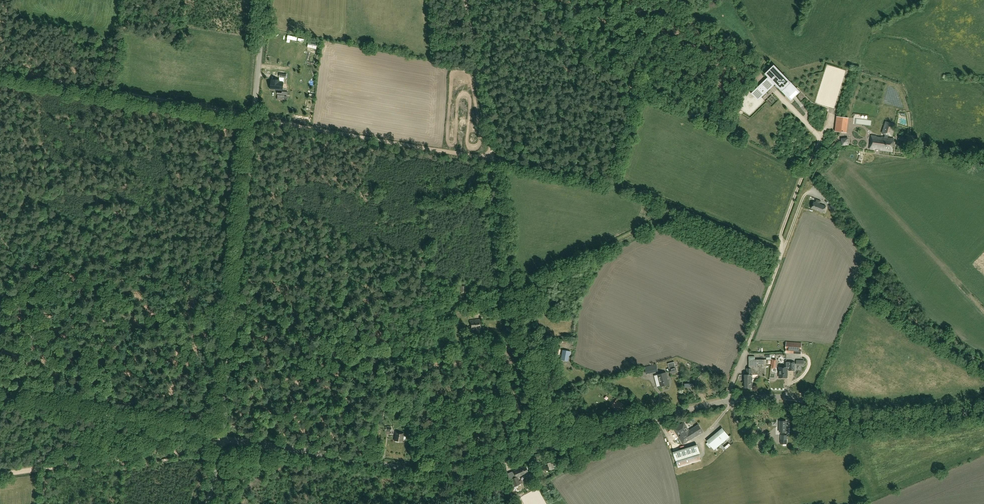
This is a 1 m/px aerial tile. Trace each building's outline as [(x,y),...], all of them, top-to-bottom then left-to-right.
[(789,97),(796,89),(773,66),(766,73),(769,76),(755,90),(762,97),(776,83),(789,97)] [(279,81),(283,82),(284,77),(286,78),(287,73),(279,73),(279,77),(279,79),(271,79),(271,81),(270,84),(278,85),(278,82),(279,83),(279,81)] [(283,90),(283,82),(279,81),(279,83),(278,82),(278,85),(270,84),(270,89),(283,90)] [(798,97),(796,99),(802,108),(805,106),(798,97)] [(835,131),(845,133),(847,118),(837,116),(835,131)] [(870,149),(892,151),(894,139),(888,138),(888,135),(891,136),(895,125),(886,122),(882,133),(885,134),(885,137),(871,136),(869,149),(870,149)] [(819,204),(820,201),(817,199),(816,202),(814,201),(811,208),(823,213),(826,206),(819,204)] [(470,329),(481,329),(480,319),(469,319),(470,329)] [(786,342),(786,348),(786,352),(801,353),(802,349),(801,349),(801,343),(786,342)] [(569,355),(570,355),(571,352),(570,351),(562,350),(561,356),(562,356),(561,359),(568,360),(569,355)] [(765,374),(765,359),(749,359),(749,368),(746,368),(746,374),(744,374),(744,387),(752,387),(753,374),(765,374)] [(677,372),(674,362),(668,363),(669,368),(666,369),(667,372),(670,371),(671,374),(677,372)] [(794,370),(794,362),(785,362),(785,366),(779,366),(779,377),(787,378),(787,370),(794,370)] [(660,386),(669,384),(666,372),(657,374),(660,386)] [(620,413),(625,406),(617,399),(612,406),(620,413)] [(689,430),(684,422),(674,428),(683,444),(703,432),(698,424),(689,430)] [(714,449),(729,437),(722,428),(707,441),(708,442),(706,444),(710,448),(711,446),(714,449)] [(403,442),(404,432),(396,431),(394,440),(403,442)] [(675,459),(699,451),(697,445),(673,452),(675,459)] [(678,467),(701,460),(699,453),(676,460),(678,467)] [(528,472),(525,465),(513,470),(516,476),(518,475),(518,477),(523,474),(524,476),(526,477),(528,476),(529,474),(529,472),(528,472)] [(524,487),(522,483),(523,483),(522,479),(519,480),(517,476),(512,479),(509,480),(512,487),(515,486),(516,490),(524,487)]
